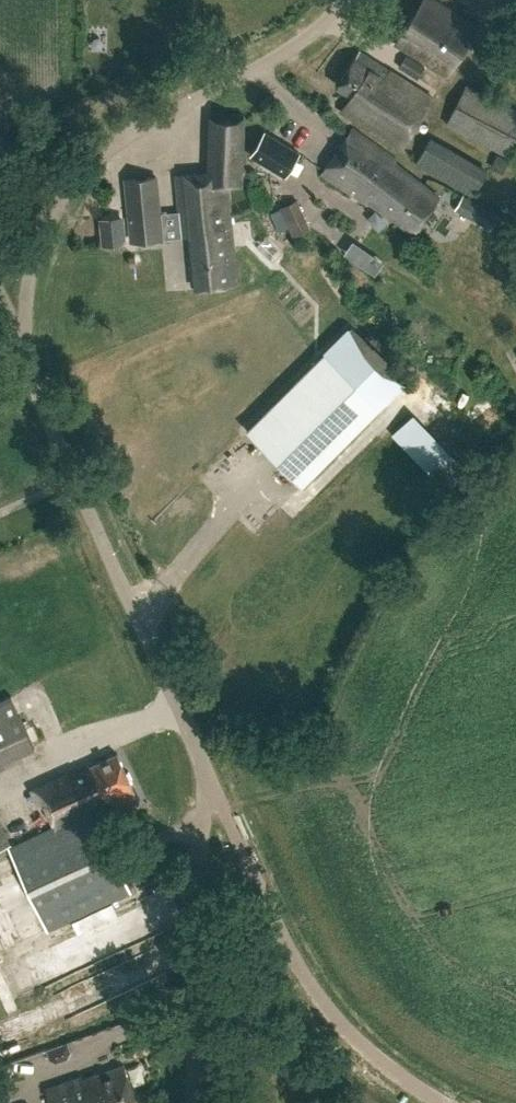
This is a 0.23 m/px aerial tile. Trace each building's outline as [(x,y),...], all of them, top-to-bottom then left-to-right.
[(439,0),(420,0),(393,44),(445,76),(477,24),(439,0)] [(425,67),(405,55),(398,66),(418,78),(425,67)] [(368,66),(354,58),(336,87),(351,96),(342,112),(401,148),(430,98),(371,62),(368,66)] [(468,82),(446,124),(510,158),(515,146),(515,108),(468,82)] [(240,186),(245,116),(212,118),(208,173),(175,176),(181,239),(191,238),(196,289),(237,285),(228,187),(240,186)] [(298,149),(262,132),(250,156),(287,173),(298,149)] [(393,164),(349,134),(321,176),(367,208),(370,204),(414,234),(438,199),(391,167),(393,164)] [(488,170),(431,136),(416,163),(473,196),(488,170)] [(161,176),(133,179),(138,234),(166,231),(161,176)] [(406,381),(349,325),(248,428),(305,484),(406,381)] [(467,471),(412,413),(390,434),(445,492),(467,471)] [(36,746),(12,694),(0,699),(0,762),(36,746)] [(131,786),(117,755),(76,773),(74,771),(31,790),(38,805),(45,801),(56,826),(8,847),(45,930),(129,892),(92,809),(108,802),(106,798),(131,786)] [(0,817),(0,847),(11,841),(0,817)] [(123,1066),(82,1080),(81,1076),(46,1088),(51,1102),(135,1102),(123,1066)]
